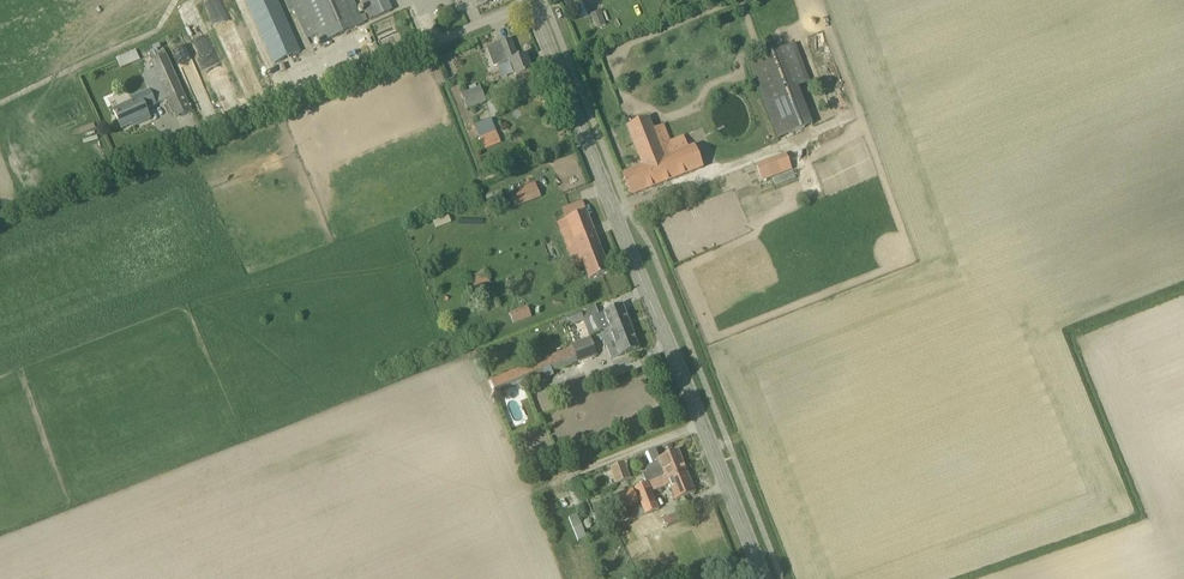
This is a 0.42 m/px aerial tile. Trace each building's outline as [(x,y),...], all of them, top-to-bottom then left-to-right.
[(275,64),(297,54),(272,0),(246,0),(275,64)] [(322,43),(364,24),(353,0),(303,0),(318,34),(322,43)] [(375,20),(391,12),(385,0),(366,0),(375,20)] [(587,15),(580,0),(575,0),(570,2),(577,19),(587,15)] [(601,11),(591,14),(596,29),(605,26),(601,11)] [(229,53),(243,46),(240,39),(225,46),(229,53)] [(518,58),(511,39),(495,46),(486,48),(492,66),(509,60),(516,78),(533,72),(526,55),(518,58)] [(155,70),(142,75),(149,91),(155,105),(156,105),(168,99),(171,107),(176,117),(192,111),(187,100),(183,92),(166,55),(163,48),(148,55),(151,62),(155,70)] [(182,48),(174,51),(178,61),(186,57),(182,48)] [(812,125),(797,87),(782,49),(749,62),(778,138),(812,125)] [(115,59),(119,69),(139,61),(135,51),(115,59)] [(467,109),(486,103),(480,87),(461,94),(467,109)] [(146,109),(155,105),(149,91),(139,95),(131,99),(132,102),(113,111),(122,129),(137,123),(138,125),(150,119),(146,109)] [(674,154),(669,141),(659,144),(648,118),(627,126),(643,167),(622,175),(630,196),(703,168),(694,146),(674,154)] [(484,145),(499,139),(495,129),(480,135),(484,145)] [(792,171),(786,154),(756,165),(762,182),(792,171)] [(508,193),(512,203),(540,192),(535,181),(508,193)] [(610,272),(583,201),(562,209),(566,219),(558,222),(575,267),(583,264),(590,280),(610,272)] [(469,278),(475,290),(491,282),(485,270),(469,278)] [(617,296),(595,304),(598,313),(620,304),(617,296)] [(601,333),(629,321),(622,305),(604,313),(604,314),(595,318),(601,333)] [(527,307),(509,314),(514,325),(531,317),(527,307)] [(569,326),(585,319),(581,310),(565,316),(569,326)] [(639,349),(629,321),(601,333),(606,344),(615,341),(621,356),(639,349)] [(497,394),(598,354),(592,338),(490,378),(497,394)] [(659,458),(655,449),(645,453),(650,465),(644,468),(647,474),(654,471),(662,467),(663,470),(683,462),(678,451),(659,458)] [(616,484),(630,478),(624,462),(610,468),(616,484)] [(687,473),(683,462),(663,470),(662,467),(654,471),(647,474),(644,475),(647,483),(660,478),(661,480),(667,478),(668,481),(687,473)] [(635,488),(642,505),(645,514),(658,508),(651,492),(670,484),(676,500),(695,493),(687,473),(668,481),(667,478),(661,480),(660,478),(647,483),(635,488)] [(632,489),(612,497),(619,513),(639,505),(632,489)] [(680,522),(685,520),(682,512),(677,513),(680,522)] [(675,514),(663,518),(665,525),(678,521),(675,514)] [(577,515),(570,518),(579,541),(586,538),(577,515)]
